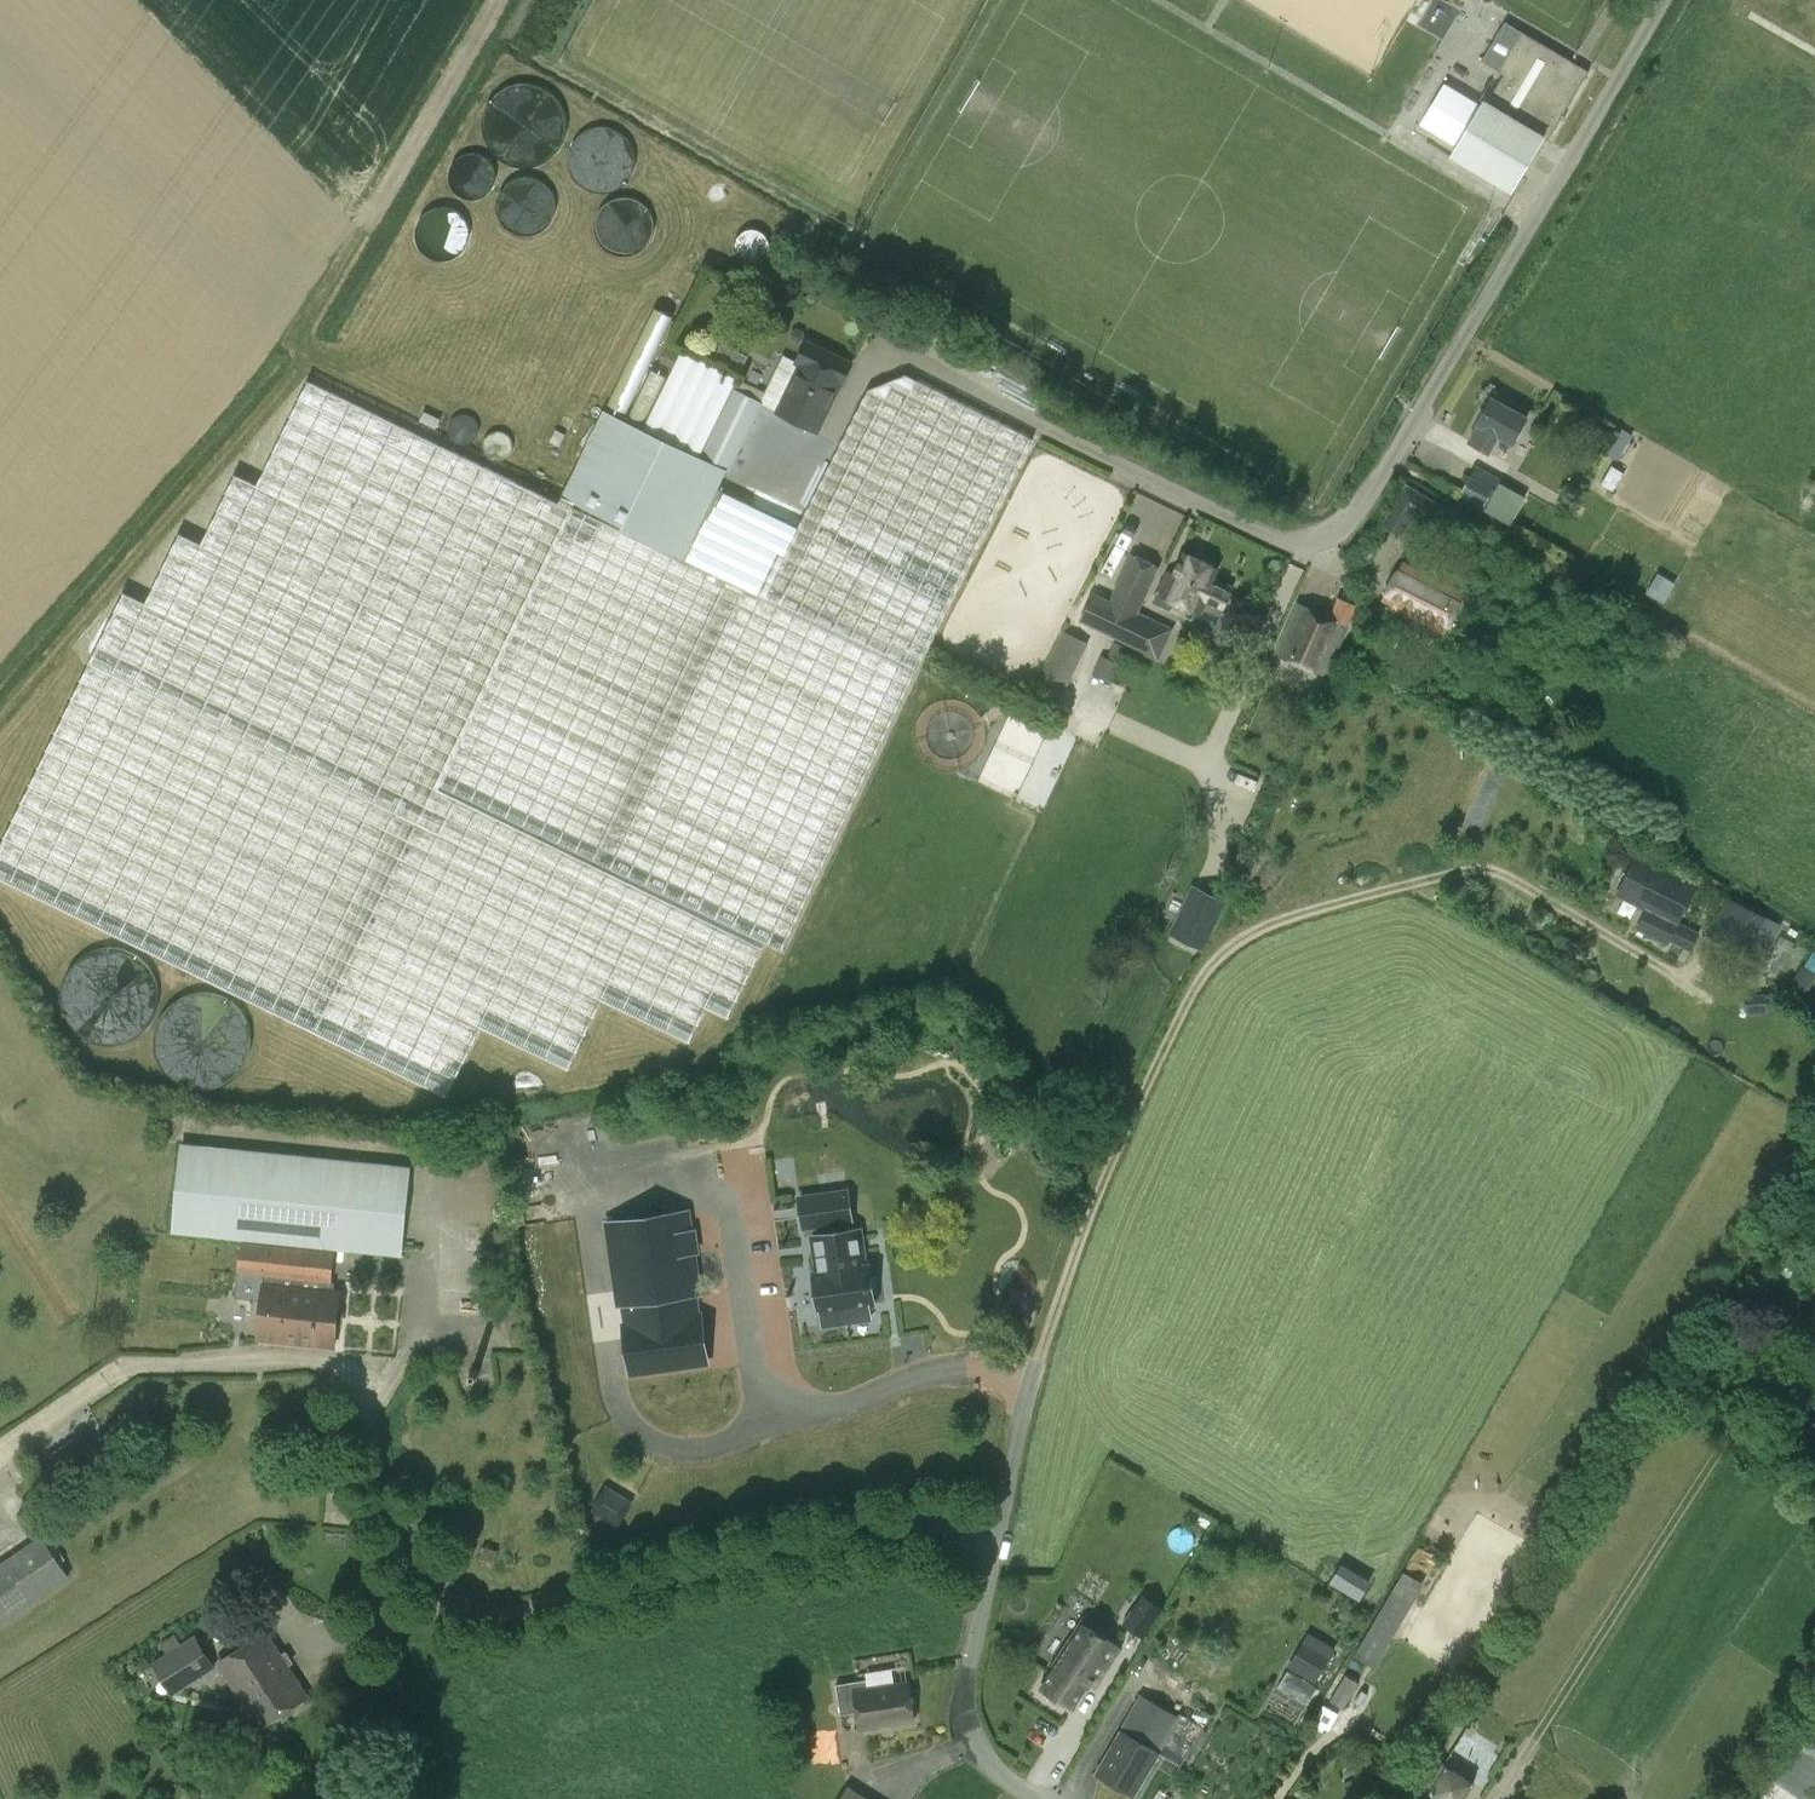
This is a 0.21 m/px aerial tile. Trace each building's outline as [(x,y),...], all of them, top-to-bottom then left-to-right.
[(1522,31),(1498,71),(1504,74),(1487,103),(1483,100),(1452,153),(1512,188),(1543,136),(1549,139),(1589,70),(1522,31)] [(589,128),(584,131),(579,135),(575,140),(572,145),(570,151),(569,156),(569,163),(570,169),(572,174),(575,179),(579,184),(584,188),(589,191),(595,193),(601,193),(607,193),(613,192),(619,189),(624,186),(628,182),(632,177),(634,171),(636,166),(636,160),(636,154),(634,148),(632,142),(628,137),(624,133),(619,130),(613,127),(607,126),(601,126),(595,127),(589,128)] [(455,160),(452,163),(450,167),(449,171),(448,175),(448,180),(449,184),(451,188),(454,192),(457,195),(460,197),(464,199),(468,200),(473,200),(477,200),(481,199),(485,197),(489,194),(492,191),(494,187),(496,183),(497,179),(497,175),(496,170),(495,166),(492,162),(490,159),(486,156),(483,154),(479,153),(474,152),(470,152),(466,153),(462,154),(458,157),(455,160)] [(527,236),(532,236),(537,234),(542,232),(546,228),(550,224),(553,220),(555,215),(556,210),(556,204),(555,199),(553,194),(550,190),(547,186),(543,182),(538,180),(533,178),(528,177),(523,177),(517,178),(513,180),(508,183),(504,187),(501,191),(499,196),(497,201),(497,206),(497,212),(498,217),(501,221),(504,226),(507,229),(512,232),(517,235),(522,236),(527,236)] [(624,256),(629,256),(635,254),(639,252),(644,249),(648,246),(651,241),(653,236),(655,231),(655,226),(655,221),(653,215),(651,210),(648,206),(644,202),(639,200),(634,197),(629,196),(624,196),(618,197),(613,199),(608,201),(604,205),(601,209),(598,213),(596,218),(595,224),(595,229),(596,234),(598,239),(601,244),(604,248),(609,251),(613,254),(619,255),(624,256)] [(422,254),(465,252),(464,209),(421,210),(422,254)] [(627,411),(672,314),(653,305),(609,402),(627,411)] [(843,383),(853,363),(808,341),(797,364),(800,365),(778,410),(818,430),(841,382),(843,383)] [(604,410),(560,503),(309,381),(258,485),(236,475),(203,544),(180,533),(147,603),(124,592),(0,848),(0,878),(447,1095),(480,1026),(568,1069),(602,999),(689,1041),(706,1006),(728,1017),(764,942),(783,951),(916,670),(922,661),(1034,441),(902,374),(873,375),(798,527),(719,489),(763,401),(735,387),(740,377),(683,349),(643,429),(604,410)] [(662,365),(672,370),(679,357),(668,351),(662,365)] [(1466,442),(1489,455),(1500,435),(1513,443),(1527,417),(1490,396),(1466,442)] [(1499,482),(1501,479),(1476,465),(1459,496),(1483,510),(1483,509),(1510,525),(1526,497),(1499,482)] [(1614,491),(1625,473),(1612,465),(1601,484),(1614,491)] [(1431,525),(1443,506),(1407,482),(1383,523),(1402,535),(1414,515),(1431,525)] [(1202,616),(1207,606),(1221,612),(1233,586),(1213,577),(1217,569),(1184,553),(1173,577),(1166,573),(1156,594),(1202,616)] [(1092,593),(1079,621),(1146,653),(1145,655),(1158,661),(1172,632),(1134,614),(1157,567),(1135,557),(1113,603),(1092,593)] [(1382,601),(1412,617),(1445,633),(1466,593),(1402,561),(1382,601)] [(1667,602),(1676,585),(1659,576),(1650,593),(1667,602)] [(1298,603),(1277,653),(1327,673),(1356,604),(1339,597),(1331,617),(1307,607),(1298,603)] [(1067,683),(1075,669),(1088,643),(1066,632),(1053,658),(1054,659),(1047,672),(1067,683)] [(1094,674),(1107,680),(1114,664),(1115,662),(1106,658),(1102,656),(1101,658),(1094,674)] [(1667,941),(1696,882),(1638,853),(1618,894),(1647,908),(1638,927),(1667,941)] [(1204,950),(1226,902),(1194,887),(1172,934),(1204,950)] [(1759,959),(1776,922),(1728,897),(1710,935),(1759,959)] [(1777,972),(1792,943),(1780,937),(1765,967),(1777,972)] [(66,1038),(147,1036),(146,952),(65,953),(66,1038)] [(1788,985),(1803,995),(1814,977),(1814,973),(1801,964),(1788,985)] [(223,989),(151,1016),(180,1091),(252,1064),(223,989)] [(173,1230),(400,1253),(409,1166),(182,1143),(173,1230)] [(672,1262),(651,1200),(572,1220),(606,1338),(682,1318),(666,1263),(672,1262)] [(786,1242),(832,1228),(824,1209),(777,1224),(786,1242)] [(840,1230),(799,1243),(793,1245),(828,1352),(845,1346),(842,1338),(872,1328),(840,1230)] [(336,1282),(333,1282),(336,1250),(241,1241),(236,1297),(262,1300),(258,1337),(335,1345),(341,1290),(335,1290),(336,1282)] [(607,1484),(592,1509),(619,1525),(634,1500),(607,1484)] [(71,1576),(46,1532),(0,1563),(0,1625),(71,1576)] [(483,1547),(480,1559),(495,1563),(498,1551),(483,1547)] [(1342,1560),(1330,1580),(1360,1597),(1372,1577),(1342,1560)] [(1400,1568),(1356,1655),(1378,1666),(1423,1579),(1400,1568)] [(1143,1593),(1123,1623),(1144,1636),(1163,1606),(1143,1593)] [(1045,1687),(1077,1706),(1091,1683),(1093,1685),(1099,1677),(1102,1679),(1123,1645),(1090,1625),(1079,1643),(1074,1640),(1045,1687)] [(260,1726),(307,1696),(266,1632),(219,1662),(260,1726)] [(151,1661),(172,1695),(188,1686),(217,1666),(197,1633),(181,1643),(176,1634),(162,1642),(167,1651),(151,1661)] [(1309,1633),(1290,1666),(1316,1682),(1336,1648),(1309,1633)] [(1287,1670),(1278,1687),(1307,1703),(1317,1686),(1287,1670)] [(1330,1700),(1343,1709),(1359,1683),(1346,1675),(1330,1700)] [(909,1682),(869,1689),(867,1679),(837,1684),(841,1714),(859,1711),(861,1727),(915,1719),(909,1682)] [(1097,1773),(1134,1794),(1179,1716),(1142,1695),(1097,1773)] [(1429,1795),(1437,1798),(1465,1798),(1476,1781),(1447,1765),(1429,1795)] [(849,1785),(840,1798),(871,1798),(849,1785)]
